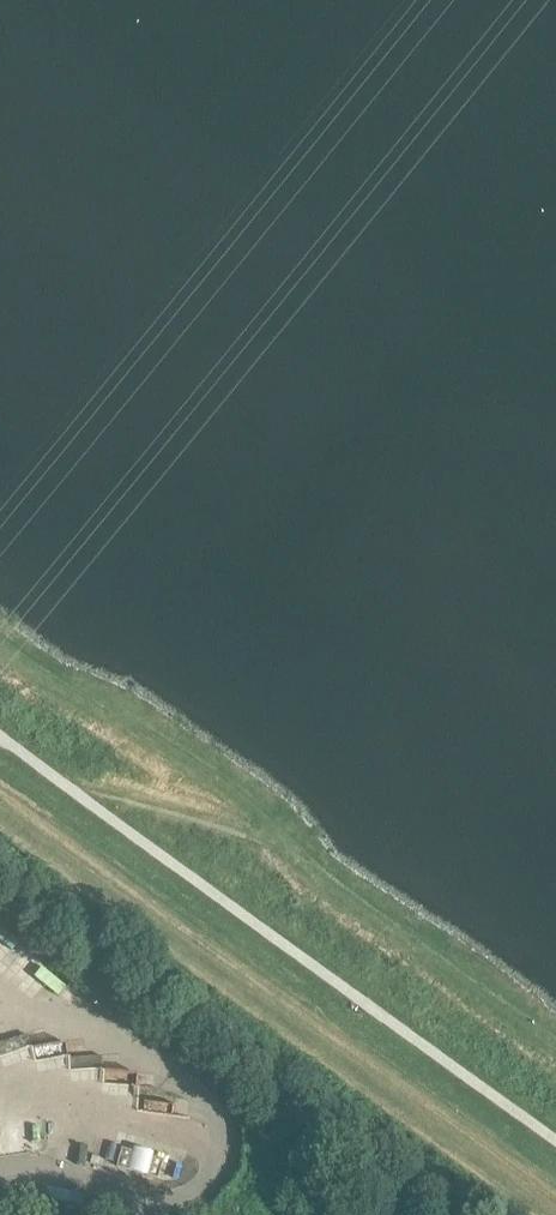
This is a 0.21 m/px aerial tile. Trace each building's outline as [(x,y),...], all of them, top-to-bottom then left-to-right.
[(164,1159),(123,1148),(118,1166),(159,1177),(164,1159)] [(46,1199),(88,1208),(91,1194),(49,1185),(46,1199)]
